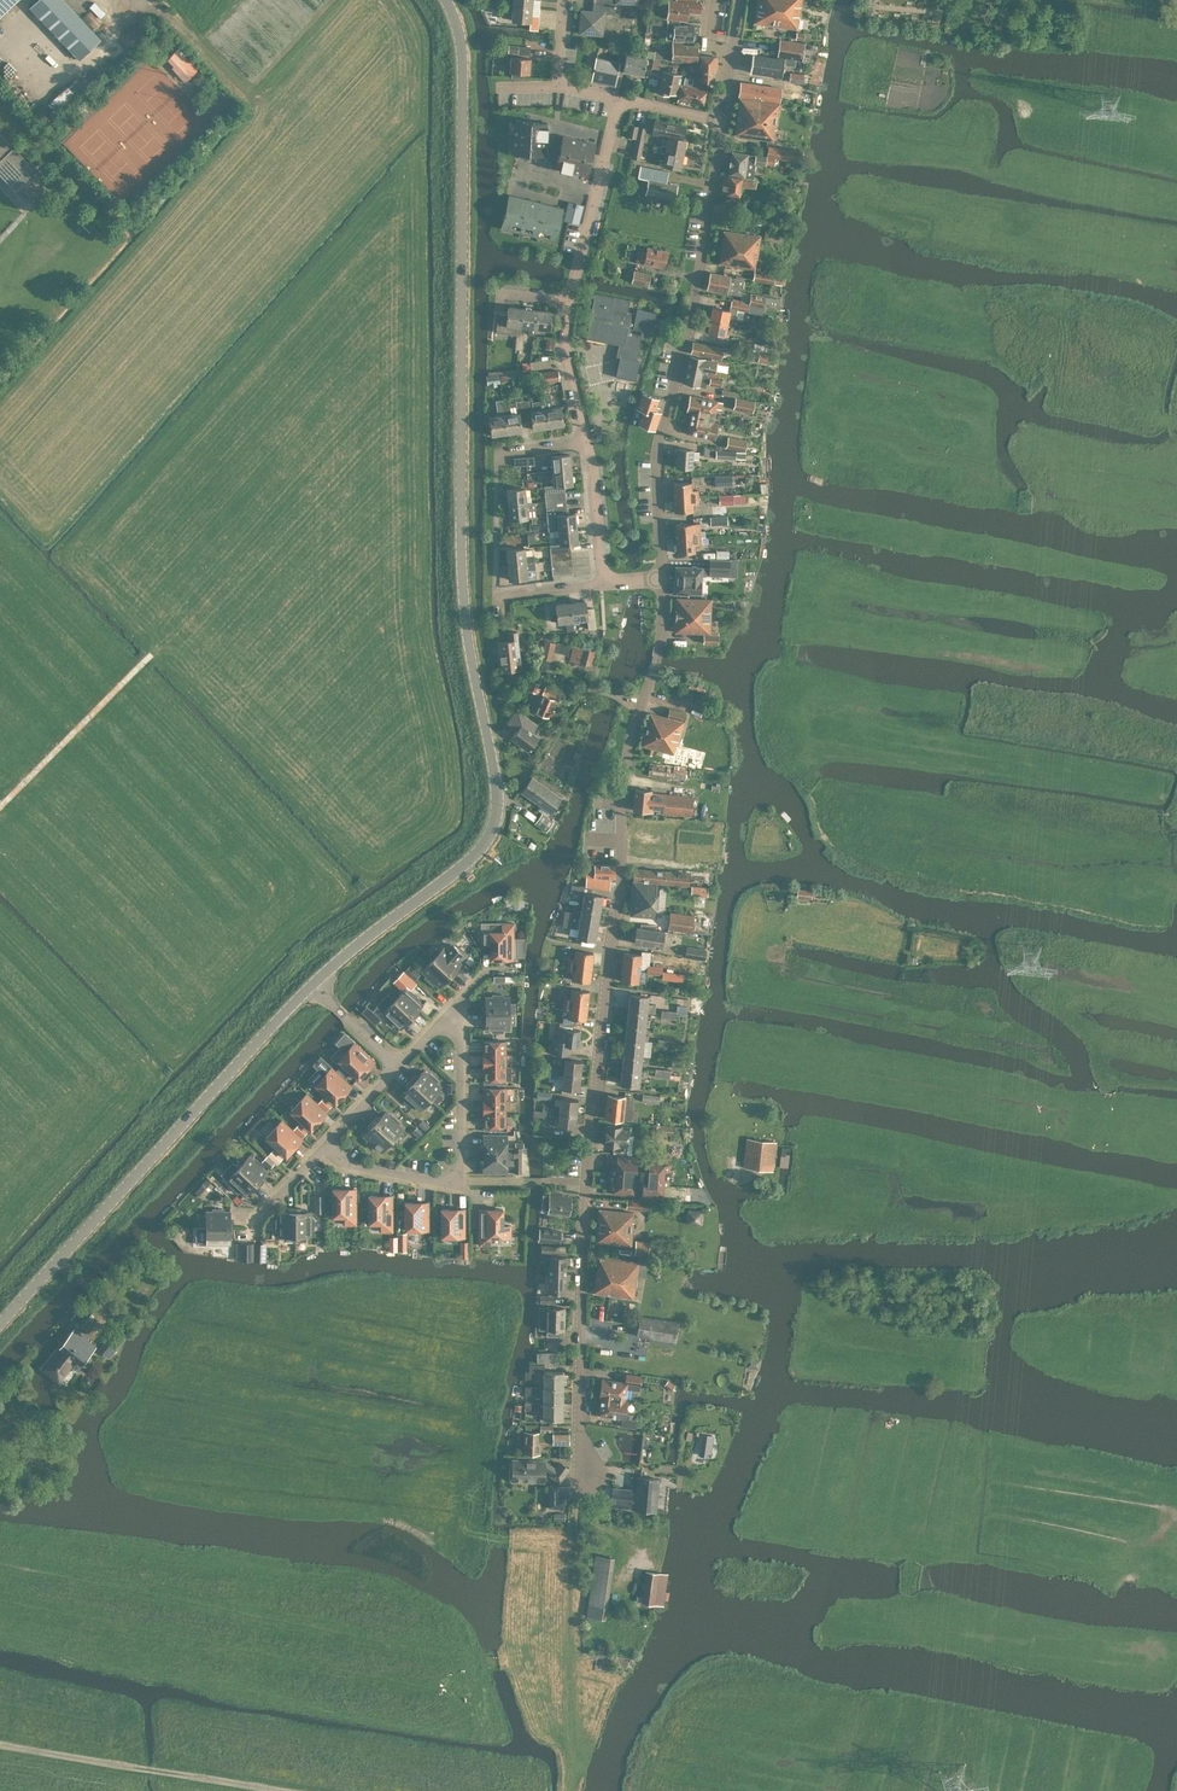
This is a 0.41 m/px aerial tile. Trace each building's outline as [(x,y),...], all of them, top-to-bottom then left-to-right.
[(17,0),(0,0),(0,16),(17,0)] [(80,56),(102,35),(69,0),(33,0),(31,2),(80,56)] [(602,33),(603,10),(614,11),(615,0),(638,2),(638,0),(593,0),(592,9),(580,8),(578,31),(602,33)] [(686,18),(687,10),(700,11),(701,2),(686,0),(668,0),(666,16),(686,18)] [(753,22),(796,27),(797,17),(799,18),(801,3),(800,3),(800,0),(756,0),(753,22)] [(511,18),(530,20),(530,19),(537,19),(538,12),(531,12),(531,4),(512,3),(511,18)] [(672,38),(693,40),(694,23),(679,22),(679,19),(667,18),(666,28),(673,29),(672,38)] [(785,57),(784,59),(752,54),(749,71),(781,76),(783,63),(794,65),(795,59),(802,60),(804,42),(780,38),(777,56),(785,57)] [(671,59),(697,60),(698,44),(682,43),(682,41),(672,40),(671,59)] [(508,51),(517,52),(517,44),(508,43),(508,51)] [(596,56),(591,78),(614,83),(617,72),(619,73),(620,68),(643,73),(646,56),(629,53),(630,49),(622,47),(619,61),(596,56)] [(175,70),(185,80),(197,69),(177,48),(167,58),(177,68),(175,70)] [(696,79),(714,80),(714,70),(716,70),(717,55),(700,54),(699,63),(697,63),(696,79)] [(511,75),(517,75),(523,76),(524,71),(528,71),(529,56),(510,55),(509,70),(511,70),(511,75)] [(658,92),(668,94),(668,91),(676,92),(680,73),(663,69),(658,92)] [(789,80),(802,82),(804,73),(790,71),(789,80)] [(690,84),(692,76),(683,74),(681,82),(677,100),(687,102),(688,100),(702,103),(706,84),(697,82),(696,85),(690,84)] [(739,95),(779,100),(781,88),(741,82),(739,95)] [(519,99),(520,87),(505,87),(505,99),(519,99)] [(800,102),(810,104),(812,94),(810,92),(801,90),(800,102)] [(734,134),(772,139),(774,128),(775,129),(779,103),(740,97),(734,134)] [(63,129),(74,118),(69,113),(58,124),(63,129)] [(667,134),(682,137),(685,124),(654,118),(652,132),(667,135),(667,134)] [(528,154),(545,155),(547,121),(530,121),(524,120),(513,120),(512,136),(512,153),(516,153),(528,154)] [(636,137),(643,138),(645,126),(630,123),(627,135),(636,137)] [(6,140),(0,133),(0,174),(15,190),(20,185),(35,201),(46,190),(42,185),(48,179),(29,159),(27,161),(13,146),(13,147),(6,140)] [(664,149),(682,153),(685,138),(682,137),(667,134),(667,135),(664,149)] [(587,175),(591,159),(595,143),(579,139),(562,135),(561,142),(558,151),(555,167),(571,171),(587,175)] [(634,147),(641,148),(643,138),(636,137),(634,147)] [(775,157),(800,161),(802,150),(768,145),(766,154),(775,155),(775,157)] [(632,157),(639,158),(641,148),(634,147),(632,157)] [(662,163),(679,167),(682,153),(664,149),(662,163)] [(745,175),(753,177),(755,162),(765,163),(765,162),(774,164),(775,157),(775,155),(766,154),(766,156),(732,150),(729,173),(745,175)] [(651,174),(667,176),(668,166),(653,164),(651,174)] [(755,187),(756,179),(741,177),(723,174),(721,191),(739,194),(740,185),(755,187)] [(645,192),(673,198),(676,183),(648,178),(645,192)] [(501,226),(519,231),(536,235),(555,240),(562,208),(544,203),(527,199),(509,194),(501,226)] [(578,222),(582,205),(568,201),(566,209),(564,218),(569,219),(578,222)] [(719,262),(754,268),(756,258),(757,258),(760,235),(724,229),(719,262)] [(643,261),(663,265),(666,249),(646,245),(645,250),(637,248),(635,257),(644,259),(643,261)] [(630,279),(647,283),(650,272),(633,268),(630,279)] [(753,278),(773,281),(774,272),(754,269),(753,278)] [(735,293),(741,294),(744,278),(730,276),(710,272),(707,288),(735,293)] [(594,294),(593,300),(591,311),(586,337),(618,343),(615,362),(618,363),(616,374),(631,377),(634,378),(638,359),(636,359),(642,328),(652,330),(655,311),(636,308),(635,312),(627,311),(630,299),(630,298),(629,298),(629,299),(614,296),(614,295),(613,295),(613,296),(595,293),(595,292),(594,293),(594,294)] [(781,298),(765,295),(765,294),(751,292),(749,303),(763,306),(763,304),(779,307),(781,298)] [(709,318),(727,322),(728,317),(735,318),(737,309),(747,310),(749,302),(731,299),(729,309),(712,306),(709,318)] [(515,347),(522,348),(524,332),(520,332),(521,325),(523,306),(508,305),(507,313),(496,312),(494,330),(517,332),(515,347)] [(521,325),(535,326),(537,308),(523,306),(521,325)] [(535,326),(550,328),(552,309),(537,308),(535,326)] [(707,331),(724,334),(727,322),(709,318),(707,331)] [(752,349),(759,350),(759,351),(770,353),(770,352),(771,346),(754,343),(739,340),(738,346),(752,349)] [(691,351),(720,357),(722,347),(693,341),(691,351)] [(757,363),(769,365),(771,352),(770,352),(770,353),(759,351),(757,363)] [(687,368),(719,374),(720,371),(707,369),(707,366),(710,367),(712,360),(704,358),(704,357),(689,354),(687,368)] [(530,360),(531,367),(551,365),(550,357),(530,360)] [(540,371),(542,382),(559,379),(557,368),(540,371)] [(708,383),(720,385),(722,378),(718,378),(719,374),(687,368),(684,381),(705,385),(707,375),(710,376),(708,383)] [(487,375),(488,383),(499,382),(498,373),(487,375)] [(655,404),(658,397),(642,391),(638,403),(644,405),(638,423),(654,428),(660,410),(657,409),(659,405),(655,404)] [(690,414),(713,418),(716,407),(721,408),(722,401),(689,395),(686,410),(691,411),(690,414)] [(733,407),(752,411),(754,400),(735,397),(733,407)] [(489,415),(492,433),(507,431),(503,403),(502,398),(495,399),(497,414),(489,415)] [(523,399),(527,420),(532,420),(533,427),(548,425),(546,406),(545,406),(544,399),(531,400),(531,398),(523,399)] [(520,421),(527,420),(523,399),(515,400),(515,401),(503,403),(507,431),(521,429),(520,421)] [(546,406),(548,425),(562,423),(559,404),(546,406)] [(687,432),(715,437),(718,422),(713,421),(713,418),(690,414),(687,432)] [(593,430),(600,431),(601,424),(593,423),(593,430)] [(726,446),(745,449),(747,437),(728,434),(726,446)] [(708,447),(719,447),(719,438),(708,438),(708,447)] [(699,450),(692,450),(692,448),(677,447),(676,466),(691,467),(692,457),(699,457),(699,450)] [(735,457),(736,450),(716,449),(716,456),(735,457)] [(551,454),(552,469),(571,467),(570,452),(551,454)] [(513,456),(514,463),(534,462),(534,455),(513,456)] [(544,492),(565,490),(564,482),(572,481),(571,467),(552,469),(553,483),(543,484),(544,487),(544,492)] [(714,485),(731,485),(731,475),(714,475),(714,485)] [(673,482),(674,496),(698,495),(698,488),(692,488),(691,481),(673,482)] [(506,488),(507,502),(527,501),(525,488),(525,486),(506,488)] [(527,501),(528,515),(536,515),(535,501),(545,500),(545,499),(544,492),(544,487),(525,488),(527,501)] [(566,497),(565,490),(544,492),(545,499),(566,497)] [(719,494),(719,503),(734,503),(733,494),(719,494)] [(692,502),(699,502),(698,495),(674,496),(674,510),(693,510),(692,502)] [(545,499),(545,500),(546,507),(567,505),(566,497),(545,499)] [(507,502),(509,517),(528,515),(527,501),(507,502)] [(558,528),(576,527),(575,511),(567,512),(567,505),(546,507),(548,530),(558,529),(558,528)] [(732,515),(732,507),(715,507),(715,516),(732,515)] [(698,516),(699,524),(716,523),(715,515),(698,516)] [(675,523),(676,538),(700,536),(700,529),(694,529),(693,523),(675,523)] [(549,543),(550,551),(570,549),(569,542),(578,541),(576,527),(558,528),(558,529),(559,542),(549,543)] [(695,543),(700,543),(700,536),(676,538),(676,552),(695,551),(695,543)] [(720,541),(720,549),(734,549),(734,541),(720,541)] [(505,548),(506,563),(534,560),(533,553),(532,553),(532,548),(525,549),(524,546),(505,548)] [(550,551),(550,559),(571,557),(570,549),(550,551)] [(550,559),(551,566),(571,563),(571,557),(550,559)] [(729,575),(729,559),(709,558),(709,567),(702,566),(675,565),(675,579),(674,579),(673,592),(688,593),(688,592),(701,592),(701,575),(709,574),(729,575)] [(506,563),(508,577),(527,576),(526,562),(534,561),(534,560),(506,563)] [(551,566),(552,573),(572,571),(571,563),(551,566)] [(709,632),(709,630),(710,597),(676,596),(675,630),(703,631),(709,632)] [(570,600),(572,619),(586,617),(588,626),(596,625),(593,605),(585,606),(584,598),(570,600)] [(572,619),(570,600),(555,603),(556,610),(550,611),(551,618),(557,617),(558,621),(566,620),(567,625),(573,625),(572,619)] [(499,640),(502,670),(522,668),(518,629),(509,630),(510,639),(499,640)] [(703,642),(717,643),(718,630),(709,630),(709,632),(703,631),(703,642)] [(569,659),(589,664),(593,649),(573,644),(572,646),(544,639),(540,656),(552,659),(554,650),(570,654),(569,659)] [(536,680),(542,681),(544,674),(537,672),(536,680)] [(535,692),(537,693),(538,691),(536,690),(539,683),(532,680),(528,689),(535,692)] [(534,709),(548,716),(552,708),(553,709),(561,690),(552,686),(551,687),(545,684),(534,709)] [(531,731),(536,725),(518,708),(507,720),(516,728),(510,735),(527,749),(528,747),(530,748),(535,743),(533,741),(537,736),(531,731)] [(641,744),(672,752),(674,744),(677,744),(685,712),(669,708),(667,717),(650,712),(641,744)] [(562,753),(549,747),(540,767),(564,778),(571,763),(572,763),(578,749),(563,742),(560,748),(563,750),(562,753)] [(672,777),(684,777),(685,773),(697,774),(697,773),(718,776),(718,770),(698,767),(673,763),(673,765),(649,762),(648,774),(672,777)] [(520,790),(550,811),(560,797),(531,776),(520,790)] [(633,809),(652,811),(652,805),(662,806),(661,812),(691,815),(693,796),(651,792),(651,789),(635,788),(633,809)] [(537,813),(540,807),(529,801),(526,807),(537,813)] [(546,816),(541,812),(534,822),(546,831),(553,821),(546,816)] [(529,836),(536,841),(541,835),(533,830),(529,836)] [(586,885),(609,888),(609,877),(613,877),(614,863),(594,863),(594,870),(586,870),(586,885)] [(690,872),(664,870),(634,867),(633,879),(664,882),(663,882),(689,885),(690,872)] [(657,893),(658,883),(633,881),(630,914),(655,916),(656,906),(661,907),(662,894),(657,893)] [(570,891),(578,892),(579,884),(571,883),(570,891)] [(690,894),(707,895),(708,886),(691,885),(690,894)] [(797,896),(811,897),(811,888),(797,887),(797,896)] [(581,906),(599,909),(602,894),(584,891),(581,906)] [(579,921),(597,924),(599,909),(581,906),(579,921)] [(564,910),(563,918),(571,920),(572,911),(564,910)] [(667,928),(691,931),(694,914),(670,911),(667,928)] [(576,936),(594,939),(597,924),(579,921),(576,936)] [(481,941),(489,941),(489,958),(498,958),(498,956),(504,956),(504,958),(505,958),(505,956),(512,956),(512,958),(513,958),(513,922),(502,922),(502,930),(481,930),(481,941)] [(634,942),(661,946),(664,930),(636,926),(634,942)] [(526,937),(516,937),(516,956),(524,956),(526,937)] [(552,949),(568,951),(569,941),(553,939),(552,949)] [(432,958),(452,976),(456,972),(454,969),(461,962),(458,960),(463,955),(450,943),(445,948),(443,946),(439,950),(437,948),(436,947),(430,953),(429,954),(432,957),(432,958)] [(685,954),(705,957),(706,948),(686,945),(685,954)] [(567,963),(591,966),(593,952),(575,950),(574,957),(568,957),(567,963)] [(621,965),(639,967),(641,953),(623,951),(621,965)] [(432,983),(433,981),(439,986),(445,979),(448,981),(452,976),(432,958),(421,970),(426,974),(424,976),(432,983)] [(542,968),(554,969),(555,962),(543,960),(542,968)] [(572,971),(571,978),(590,980),(591,966),(567,963),(566,970),(572,971)] [(646,972),(654,972),(654,965),(647,964),(646,972)] [(620,980),(638,982),(639,967),(621,965),(620,980)] [(654,972),(661,973),(662,966),(654,965),(654,972)] [(517,975),(516,966),(498,968),(498,977),(517,975)] [(543,988),(557,989),(558,982),(544,981),(543,988)] [(394,999),(414,1018),(418,1013),(415,1011),(422,1003),(417,999),(418,997),(411,990),(410,992),(405,987),(394,999)] [(563,1002),(587,1004),(589,990),(570,988),(570,996),(563,995),(563,1002)] [(628,1008),(646,1010),(651,1010),(652,1003),(647,1003),(647,995),(630,993),(628,1008)] [(388,1016),(386,1017),(393,1024),(395,1022),(400,1027),(407,1020),(409,1022),(414,1018),(394,999),(388,994),(377,1006),(388,1016)] [(502,996),(502,994),(492,994),(492,996),(485,996),(485,1006),(482,1006),(482,1012),(514,1012),(514,1002),(509,1002),(509,996),(502,996)] [(568,1009),(567,1017),(586,1019),(587,1004),(563,1002),(562,1008),(568,1009)] [(645,1018),(646,1010),(628,1008),(626,1023),(644,1025),(644,1024),(649,1024),(650,1018),(645,1018)] [(660,1016),(668,1017),(669,1009),(661,1009),(660,1016)] [(668,1017),(676,1018),(676,1010),(669,1009),(668,1017)] [(482,1018),(485,1018),(485,1028),(509,1028),(509,1022),(514,1022),(514,1013),(514,1012),(482,1012),(482,1018)] [(379,1021),(373,1015),(370,1019),(376,1024),(379,1021)] [(550,1051),(565,1053),(566,1044),(581,1045),(581,1038),(579,1037),(580,1029),(573,1028),(573,1024),(574,1024),(574,1023),(559,1022),(559,1027),(558,1027),(557,1038),(552,1038),(550,1051)] [(625,1038),(647,1040),(648,1034),(643,1033),(644,1025),(626,1023),(625,1038)] [(483,1040),(483,1053),(505,1053),(505,1040),(491,1040),(491,1038),(489,1038),(489,1040),(483,1040)] [(641,1054),(649,1055),(651,1040),(647,1040),(625,1038),(623,1053),(641,1054)] [(657,1045),(665,1046),(666,1039),(658,1038),(657,1045)] [(665,1046),(672,1047),(673,1039),(666,1039),(665,1046)] [(338,1059),(358,1078),(364,1071),(362,1070),(367,1066),(368,1067),(369,1066),(367,1065),(372,1060),(374,1061),(374,1060),(354,1041),(338,1059)] [(483,1053),(483,1065),(505,1065),(505,1053),(483,1053)] [(622,1067),(640,1069),(644,1069),(645,1063),(640,1063),(641,1054),(623,1053),(622,1067)] [(563,1073),(580,1075),(582,1060),(564,1058),(564,1059),(563,1073)] [(483,1078),(491,1078),(498,1078),(498,1083),(505,1082),(505,1078),(511,1078),(511,1077),(510,1077),(510,1066),(511,1066),(511,1065),(505,1065),(483,1065),(483,1078)] [(314,1084),(334,1103),(340,1097),(339,1096),(343,1091),(344,1092),(345,1091),(344,1090),(349,1085),(350,1086),(351,1085),(331,1066),(314,1084)] [(545,1075),(557,1076),(558,1068),(546,1067),(545,1075)] [(620,1083),(638,1085),(640,1069),(622,1067),(620,1083)] [(654,1075),(666,1076),(667,1069),(655,1067),(654,1075)] [(410,1079),(430,1097),(441,1085),(436,1081),(437,1079),(430,1072),(428,1074),(423,1069),(417,1076),(414,1074),(410,1079)] [(674,1077),(678,1078),(679,1070),(667,1069),(666,1076),(674,1077)] [(561,1087),(579,1089),(579,1088),(578,1088),(580,1075),(563,1073),(561,1086),(561,1087)] [(405,1099),(417,1111),(430,1097),(410,1079),(405,1083),(408,1086),(401,1093),(406,1098),(405,1099)] [(483,1100),(505,1100),(505,1087),(483,1087),(483,1100)] [(536,1097),(550,1098),(551,1091),(537,1090),(536,1097)] [(642,1099),(659,1101),(660,1093),(643,1091),(642,1099)] [(289,1110),(310,1129),(315,1123),(314,1122),(319,1117),(320,1118),(319,1117),(324,1111),(325,1112),(326,1112),(306,1092),(289,1110)] [(604,1117),(623,1119),(624,1109),(629,1110),(630,1098),(625,1097),(625,1096),(607,1094),(604,1117)] [(559,1111),(576,1113),(577,1099),(578,1099),(578,1098),(560,1097),(560,1098),(555,1097),(555,1103),(560,1103),(559,1111)] [(319,1103),(323,1107),(328,1102),(323,1098),(319,1103)] [(483,1112),(505,1112),(505,1100),(483,1100),(483,1112)] [(533,1114),(541,1115),(541,1114),(553,1115),(554,1107),(542,1106),(542,1109),(534,1108),(533,1114)] [(371,1120),(391,1139),(402,1127),(397,1122),(399,1120),(391,1114),(390,1115),(385,1110),(378,1118),(375,1115),(371,1120)] [(427,1111),(421,1117),(429,1124),(435,1118),(427,1111)] [(574,1127),(576,1113),(559,1111),(557,1125),(557,1126),(575,1127),(574,1127)] [(505,1123),(505,1112),(483,1112),(483,1125),(483,1129),(509,1129),(509,1123),(505,1123)] [(301,1139),(301,1138),(281,1119),(265,1137),(285,1156),(291,1150),(289,1149),(294,1144),(295,1145),(296,1144),(294,1143),(299,1138),(301,1139)] [(418,1123),(424,1129),(429,1124),(423,1119),(418,1123)] [(363,1134),(368,1139),(366,1140),(373,1147),(375,1146),(380,1150),(391,1139),(371,1120),(367,1125),(369,1127),(363,1134)] [(294,1129),(299,1134),(303,1129),(299,1124),(294,1129)] [(604,1143),(619,1145),(620,1133),(630,1134),(631,1125),(621,1124),(621,1125),(606,1124),(604,1143)] [(650,1137),(660,1137),(660,1132),(673,1133),(674,1125),(651,1124),(650,1137)] [(412,1130),(418,1136),(423,1132),(416,1126),(412,1130)] [(483,1171),(506,1172),(506,1133),(483,1133),(483,1171)] [(629,1146),(630,1134),(620,1133),(619,1145),(629,1146)] [(743,1164),(771,1168),(775,1140),(746,1137),(743,1164)] [(267,1154),(276,1163),(282,1157),(273,1148),(267,1154)] [(260,1178),(266,1171),(261,1166),(263,1164),(250,1153),(238,1166),(258,1185),(262,1180),(260,1178)] [(636,1167),(637,1159),(636,1159),(637,1155),(617,1153),(616,1167),(632,1168),(632,1169),(636,1169),(636,1167)] [(648,1162),(648,1168),(647,1174),(669,1175),(670,1163),(669,1163),(670,1157),(661,1156),(661,1163),(649,1162),(648,1162)] [(238,1191),(239,1190),(244,1194),(251,1187),(253,1190),(258,1185),(238,1166),(234,1162),(233,1163),(234,1163),(227,1170),(231,1174),(225,1180),(238,1191)] [(631,1176),(632,1169),(632,1168),(616,1167),(610,1166),(609,1174),(631,1176)] [(631,1176),(609,1174),(608,1188),(614,1189),(622,1189),(630,1190),(630,1187),(631,1176)] [(668,1184),(669,1175),(647,1174),(647,1183),(668,1184)] [(196,1189),(203,1195),(213,1185),(206,1178),(196,1189)] [(641,1197),(661,1198),(662,1185),(668,1185),(668,1184),(647,1183),(642,1182),(641,1197)] [(344,1223),(356,1223),(356,1187),(355,1187),(355,1189),(348,1189),(347,1187),(347,1189),(340,1189),(340,1187),(332,1187),(332,1215),(344,1215),(344,1223)] [(540,1209),(569,1212),(570,1195),(568,1195),(568,1193),(557,1192),(549,1191),(549,1192),(544,1191),(543,1193),(542,1193),(540,1209)] [(314,1211),(323,1211),(324,1194),(314,1194),(314,1211)] [(380,1230),(392,1230),(391,1194),(391,1196),(383,1196),(383,1194),(383,1196),(376,1196),(376,1194),(368,1194),(368,1222),(380,1222),(380,1230)] [(625,1206),(650,1208),(651,1200),(626,1198),(625,1206)] [(404,1229),(428,1229),(428,1201),(427,1201),(427,1203),(420,1203),(420,1201),(419,1201),(419,1203),(413,1203),(413,1201),(404,1201),(404,1229)] [(294,1240),(295,1240),(295,1207),(288,1207),(288,1210),(278,1210),(278,1214),(276,1214),(276,1227),(278,1227),(278,1234),(284,1234),(284,1239),(294,1239),(294,1240)] [(295,1240),(295,1239),(305,1239),(305,1234),(311,1234),(311,1227),(313,1227),(313,1217),(311,1217),(311,1210),(301,1210),(301,1207),(295,1207),(295,1240)] [(686,1222),(701,1223),(702,1208),(687,1207),(686,1222)] [(206,1210),(206,1226),(233,1226),(233,1220),(230,1220),(230,1210),(223,1210),(223,1208),(213,1208),(213,1210),(206,1210)] [(440,1236),(464,1236),(464,1208),(463,1208),(463,1210),(456,1209),(456,1208),(455,1208),(455,1209),(449,1209),(449,1208),(440,1208),(440,1236)] [(487,1209),(487,1208),(487,1209),(479,1209),(479,1208),(478,1208),(478,1244),(490,1244),(490,1236),(510,1236),(510,1224),(502,1224),(502,1208),(494,1208),(494,1209),(487,1209)] [(633,1221),(631,1221),(632,1211),(599,1208),(596,1241),(631,1244),(633,1221)] [(213,1242),(213,1245),(223,1245),(223,1242),(230,1242),(230,1233),(233,1233),(233,1226),(206,1226),(206,1242),(213,1242)] [(542,1240),(559,1241),(560,1230),(543,1228),(542,1240)] [(236,1258),(253,1259),(253,1241),(236,1241),(236,1258)] [(253,1259),(265,1259),(265,1242),(253,1241),(253,1259)] [(634,1254),(647,1255),(648,1243),(635,1241),(634,1254)] [(549,1255),(549,1273),(565,1274),(566,1256),(549,1255)] [(593,1291),(633,1297),(638,1261),(600,1255),(598,1268),(596,1268),(593,1291)] [(643,1256),(642,1271),(654,1271),(655,1257),(643,1256)] [(549,1273),(548,1295),(540,1294),(540,1302),(554,1302),(554,1291),(565,1291),(565,1274),(549,1273)] [(546,1328),(546,1334),(563,1335),(563,1328),(564,1328),(564,1307),(546,1306),(545,1328),(546,1328)] [(636,1335),(675,1340),(678,1320),(639,1315),(636,1335)] [(62,1347),(61,1346),(43,1367),(58,1380),(76,1359),(81,1363),(96,1345),(73,1327),(62,1341),(65,1344),(62,1347)] [(109,1356),(120,1343),(110,1335),(100,1349),(109,1356)] [(537,1351),(537,1361),(557,1361),(557,1351),(537,1351)] [(700,1370),(673,1364),(671,1373),(698,1378),(700,1370)] [(543,1386),(562,1386),(562,1371),(543,1370),(543,1386)] [(599,1396),(601,1396),(625,1399),(626,1387),(637,1389),(638,1384),(639,1384),(641,1375),(626,1373),(625,1381),(601,1378),(599,1396)] [(664,1383),(671,1389),(675,1383),(668,1378),(664,1383)] [(543,1401),(562,1402),(562,1386),(543,1386),(543,1401)] [(625,1412),(627,1399),(625,1399),(601,1396),(598,1413),(622,1417),(620,1425),(635,1427),(636,1418),(628,1417),(629,1413),(625,1412)] [(524,1408),(534,1408),(534,1406),(543,1406),(543,1417),(562,1417),(562,1402),(543,1401),(525,1401),(524,1408)] [(523,1452),(524,1452),(538,1452),(538,1453),(539,1453),(539,1442),(552,1443),(552,1442),(568,1442),(568,1430),(552,1430),(553,1425),(540,1425),(540,1431),(524,1430),(523,1452)] [(550,1475),(559,1481),(568,1468),(560,1462),(555,1468),(544,1459),(512,1458),(512,1479),(543,1480),(544,1466),(552,1472),(550,1475)] [(678,1479),(684,1480),(687,1468),(681,1467),(678,1479)] [(634,1507),(655,1509),(658,1478),(637,1476),(634,1507)] [(549,1506),(564,1507),(564,1497),(557,1497),(558,1484),(550,1484),(549,1506)] [(610,1505),(629,1507),(630,1498),(631,1487),(612,1485),(611,1496),(610,1505)] [(586,1615),(601,1617),(610,1555),(595,1553),(586,1615)] [(641,1600),(654,1602),(659,1571),(646,1569),(641,1600)] [(662,1603),(667,1573),(659,1571),(654,1602),(662,1603)]
